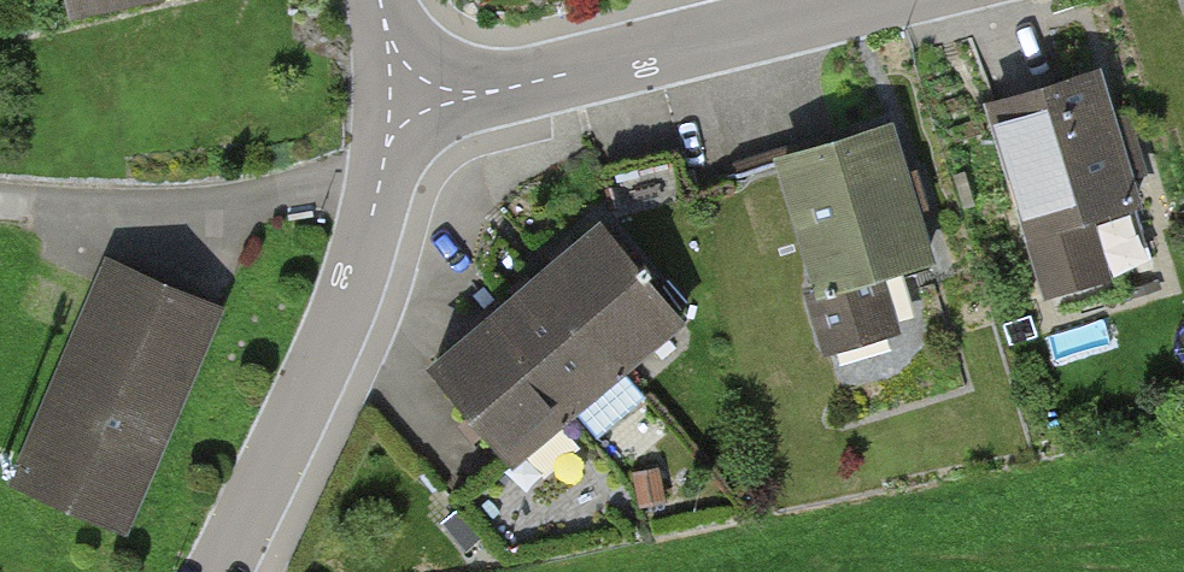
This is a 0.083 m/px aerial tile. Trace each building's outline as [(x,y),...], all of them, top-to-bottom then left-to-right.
[(58,30),(193,0),(52,0),(58,30)] [(1095,74),(993,105),(1032,234),(1135,203),(1095,74)] [(889,127),(725,176),(750,257),(809,240),(823,286),(812,290),(829,346),(894,327),(878,275),(929,260),(889,127)] [(603,225),(545,274),(624,367),(682,318),(626,252),(617,242),(603,225)] [(0,474),(0,478),(112,530),(214,316),(101,262),(0,474)] [(545,274),(491,319),(568,412),(575,407),(599,436),(648,396),(624,367),(545,274)] [(491,319),(433,370),(502,450),(451,495),(506,556),(636,532),(558,423),(568,412),(491,319)]
